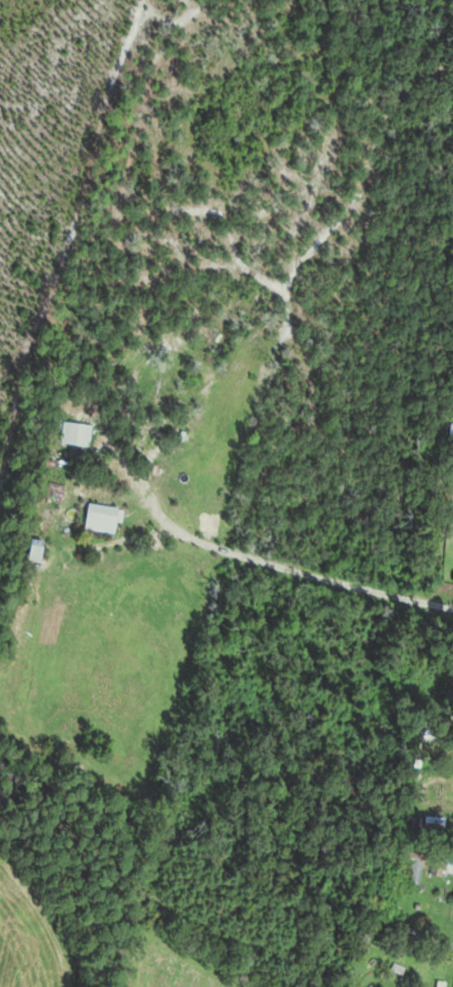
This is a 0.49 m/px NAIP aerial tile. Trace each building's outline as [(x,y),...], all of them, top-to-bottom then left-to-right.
[(93,424),(63,421),(61,443),(90,446),(93,424)] [(85,528),(118,533),(121,508),(90,503),(85,528)] [(43,561),(46,540),(34,538),(30,559),(43,561)] [(415,885),(420,860),(405,857),(400,882),(415,885)]
